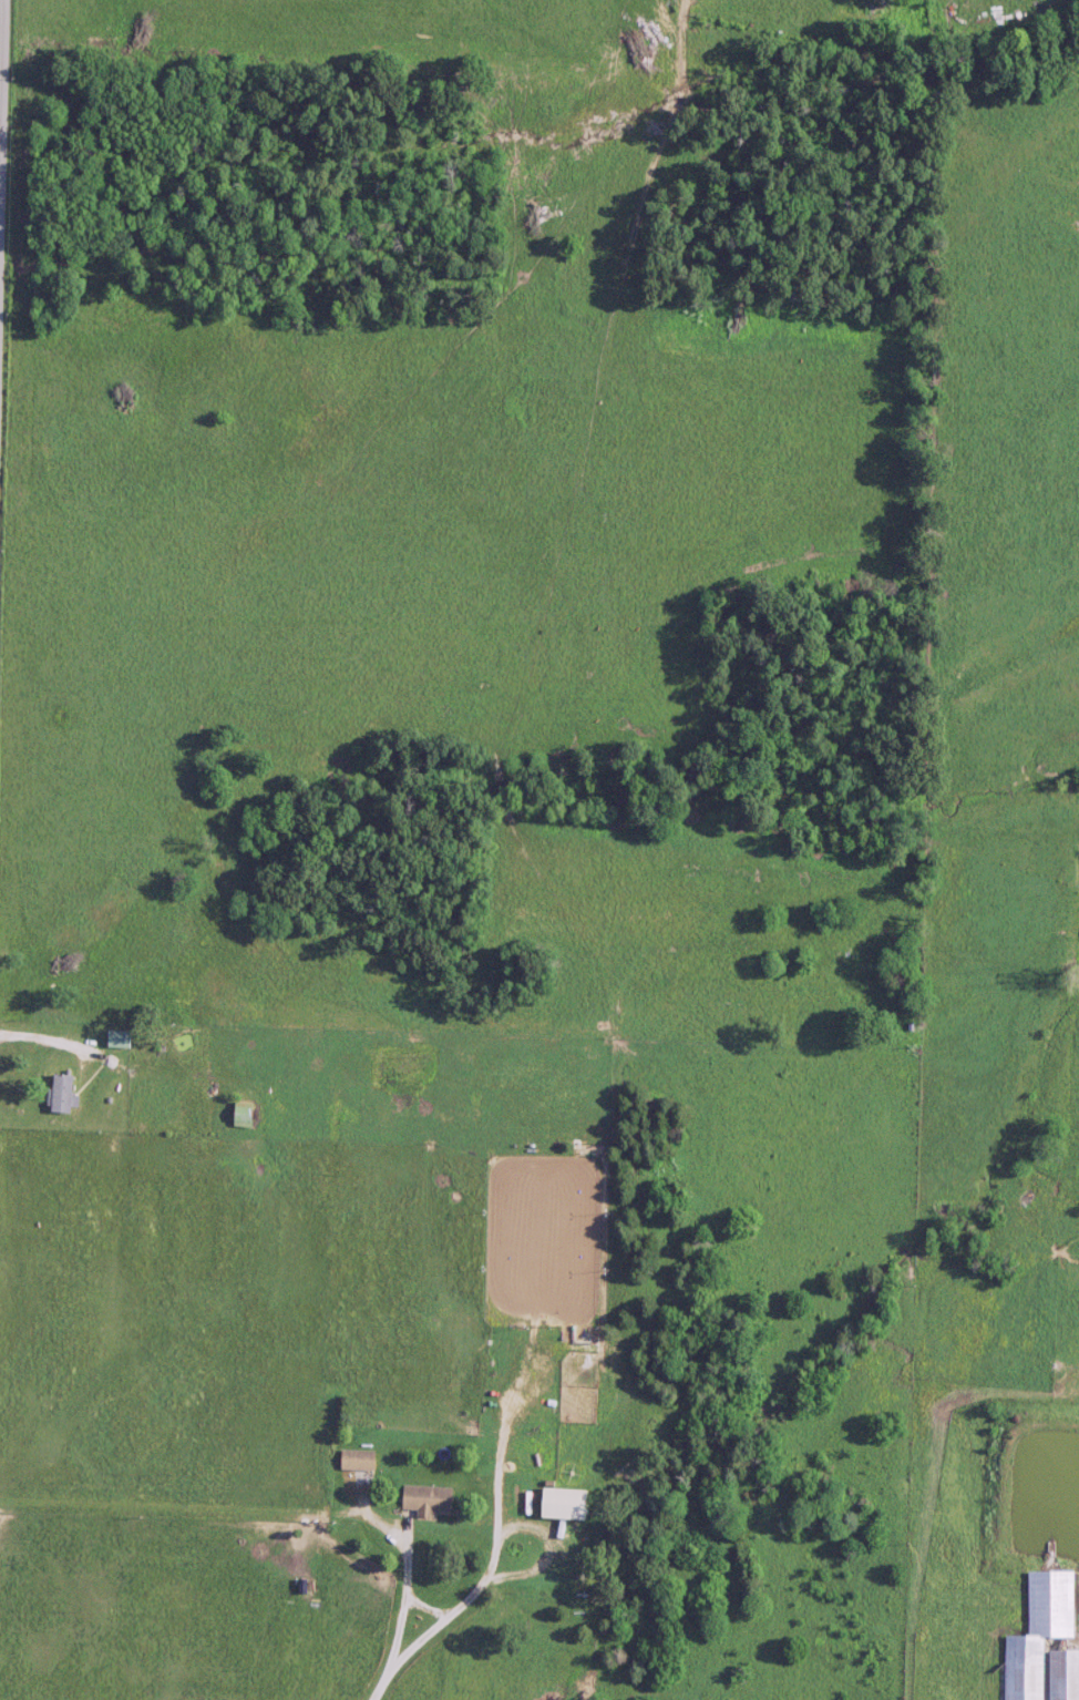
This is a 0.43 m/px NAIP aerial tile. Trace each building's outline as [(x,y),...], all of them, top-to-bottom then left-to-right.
[(125,1031),(104,1031),(104,1048),(125,1048),(125,1031)] [(47,1113),(68,1113),(68,1075),(47,1075),(47,1113)] [(230,1128),(249,1128),(249,1104),(230,1104),(230,1128)] [(372,1471),(372,1451),(336,1451),(336,1471),(372,1471)] [(398,1510),(413,1511),(412,1517),(430,1519),(430,1512),(446,1513),(447,1489),(399,1486),(398,1510)] [(534,1520),(582,1520),(582,1490),(534,1490),(534,1520)] [(1040,1636),(1069,1637),(1071,1570),(1026,1569),(1024,1635),(1003,1635),(1001,1699),(1039,1699),(1040,1636)] [(1045,1650),(1043,1699),(1078,1699),(1078,1651),(1045,1650)]
